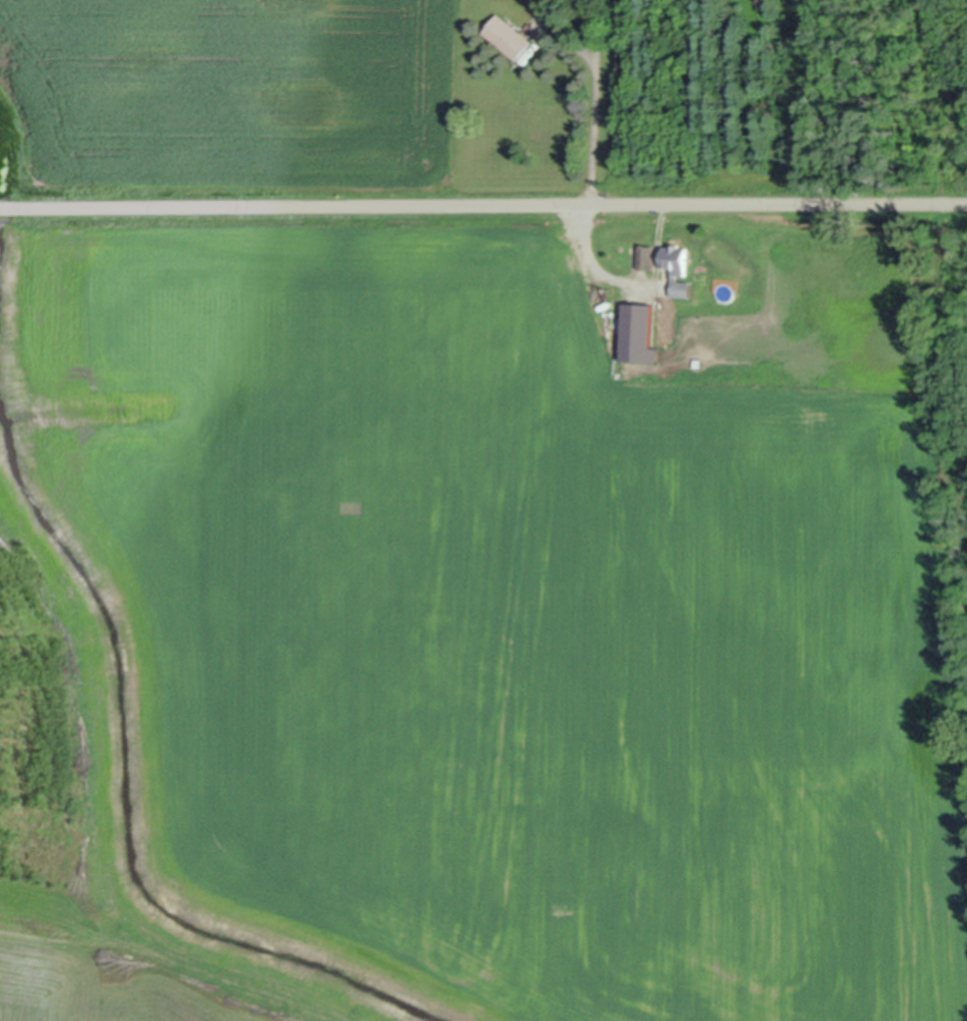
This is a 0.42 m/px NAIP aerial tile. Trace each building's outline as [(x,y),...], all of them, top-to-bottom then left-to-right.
[(515,60),(531,40),(497,11),(481,30),(515,60)] [(651,266),(654,243),(638,241),(635,264),(651,266)] [(660,265),(671,266),(670,294),(688,294),(689,277),(685,277),(686,244),(661,244),(660,265)]
